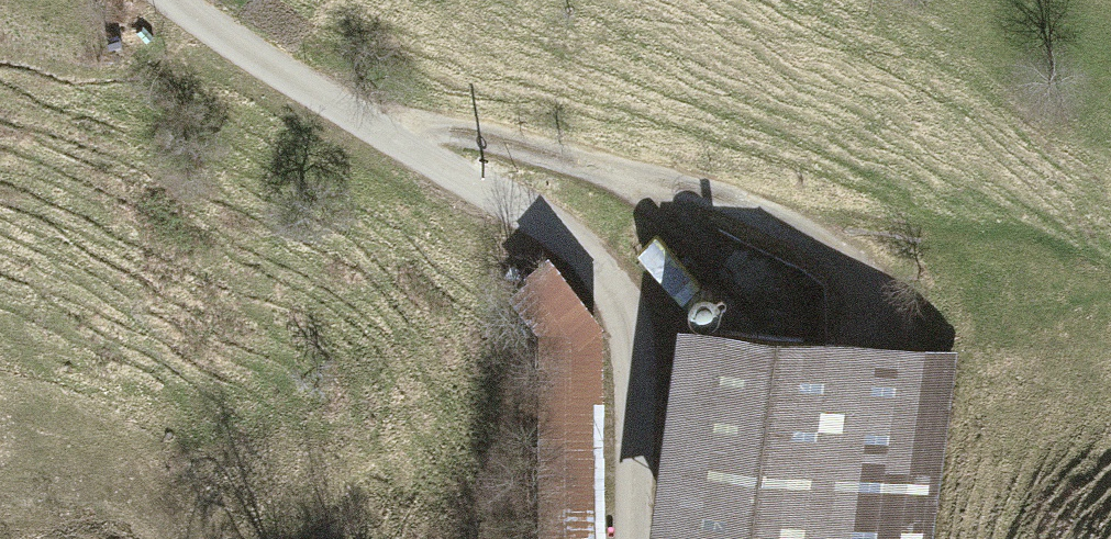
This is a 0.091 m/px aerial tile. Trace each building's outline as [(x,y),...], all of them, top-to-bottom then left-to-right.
[(601,316),(549,250),(504,289),(535,316),(532,538),(599,538),(601,316)] [(641,538),(920,538),(950,337),(677,297),(641,538)]
